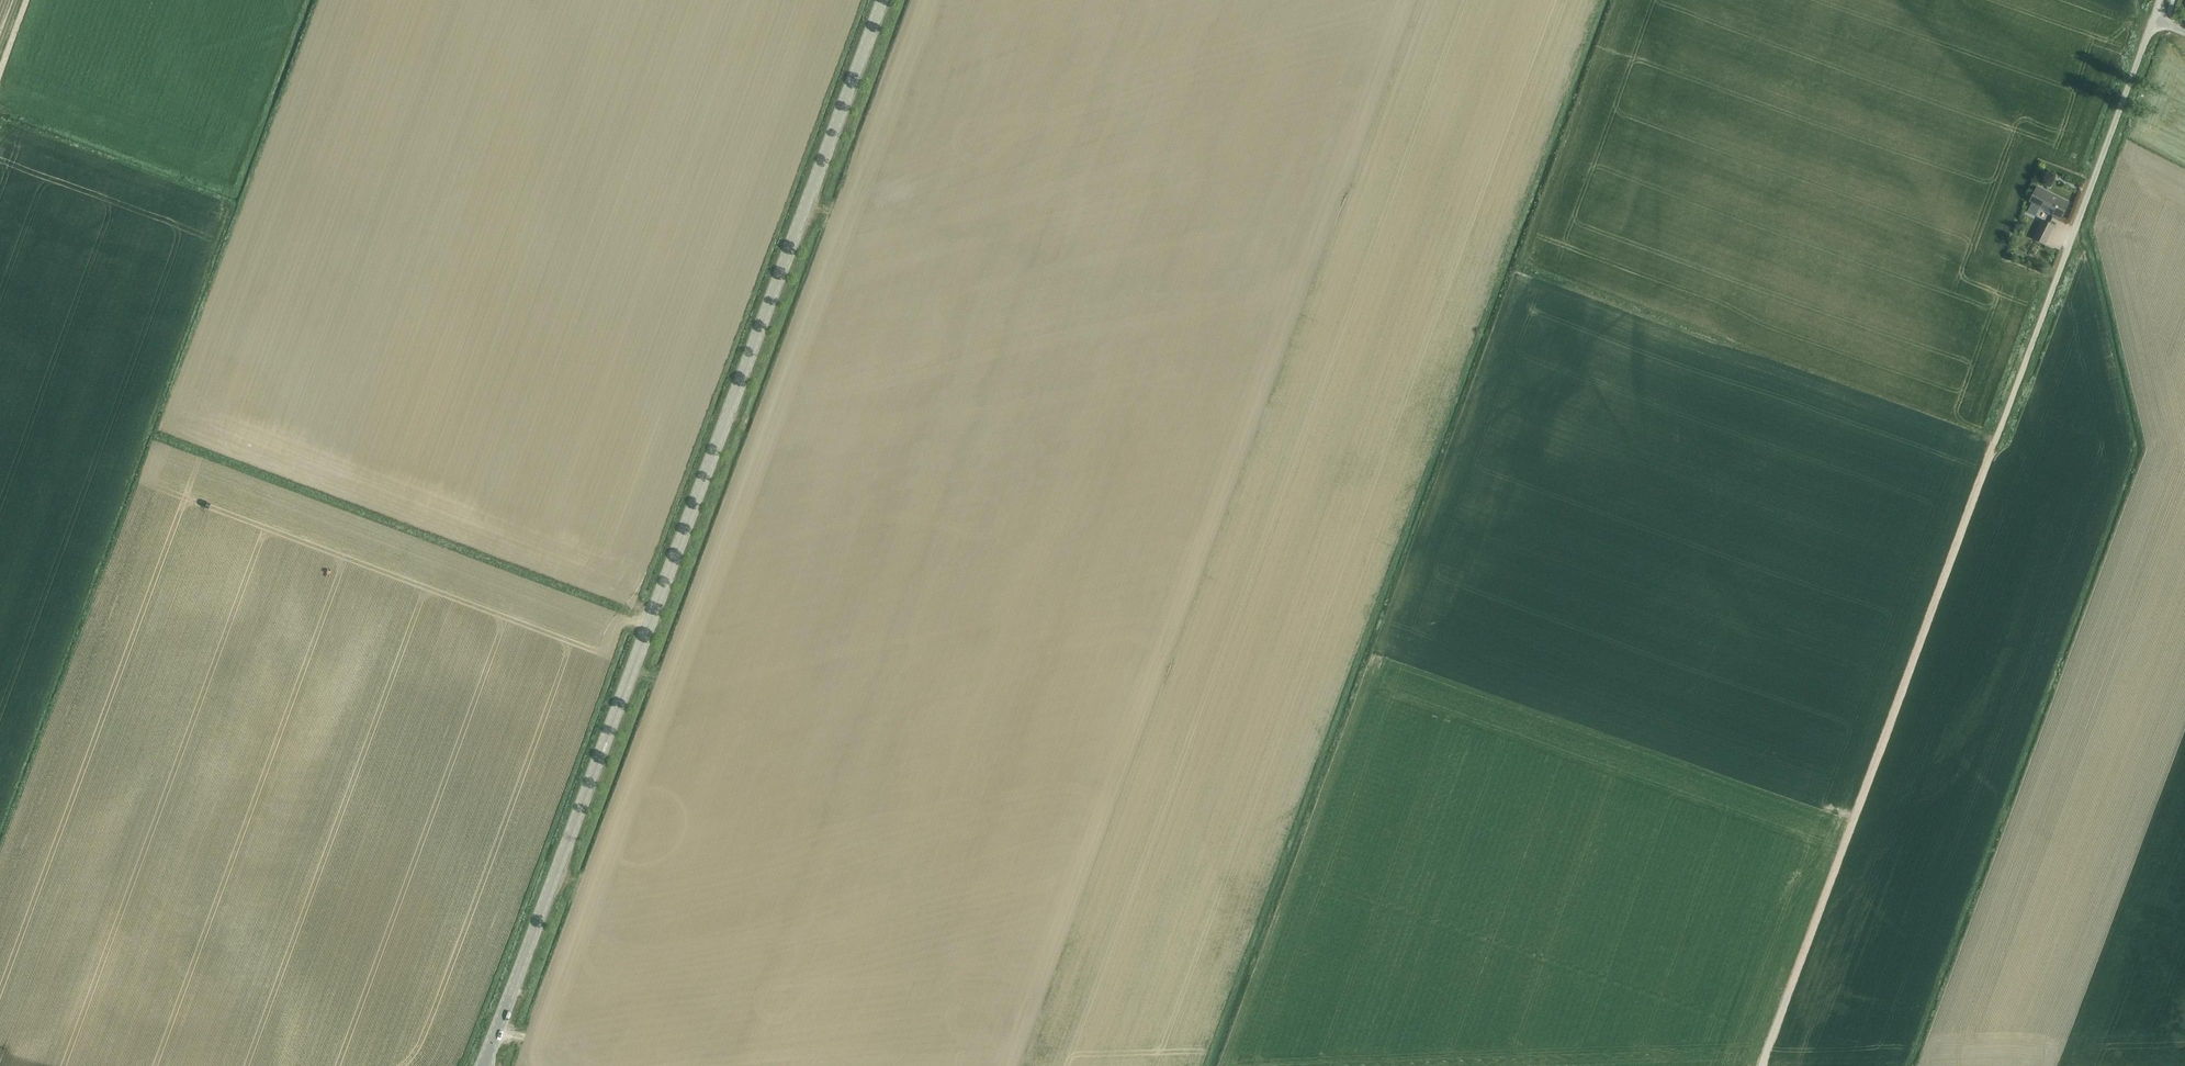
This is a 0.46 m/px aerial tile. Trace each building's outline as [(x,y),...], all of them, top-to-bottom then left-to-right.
[(2037,188),(2030,201),(2040,207),(2039,210),(2060,220),(2068,203),(2037,188)] [(2043,220),(2033,240),(2045,246),(2055,226),(2043,220)]
